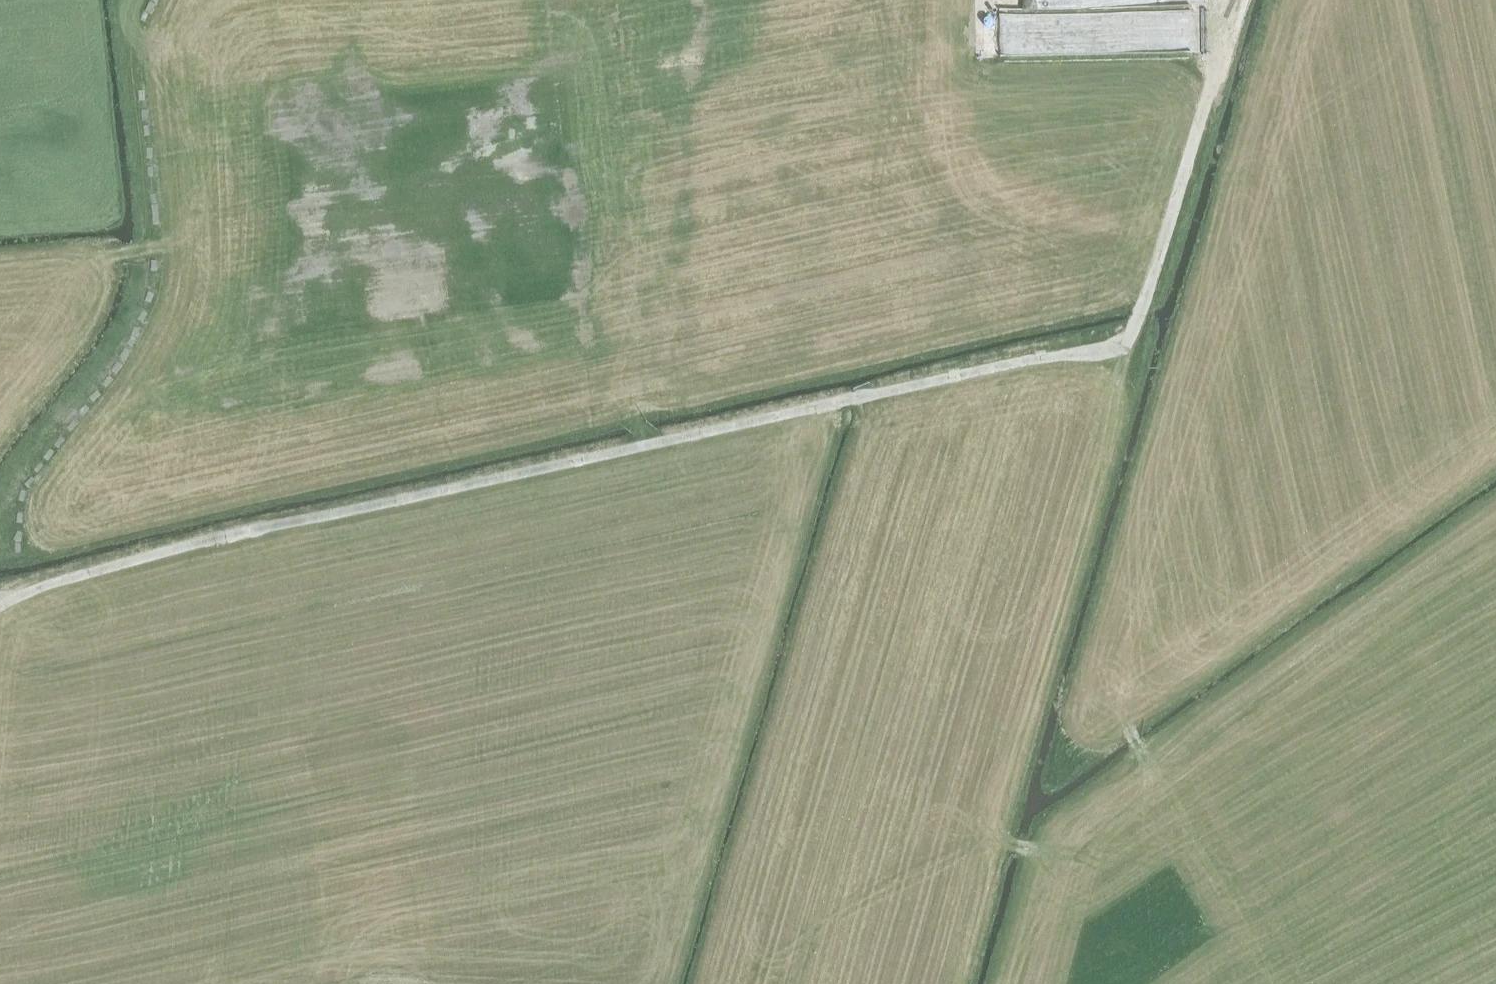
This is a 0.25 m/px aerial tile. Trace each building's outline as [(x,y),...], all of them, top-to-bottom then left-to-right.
[(1097,44),(1097,8),(999,11),(1000,47),(1097,44)]
